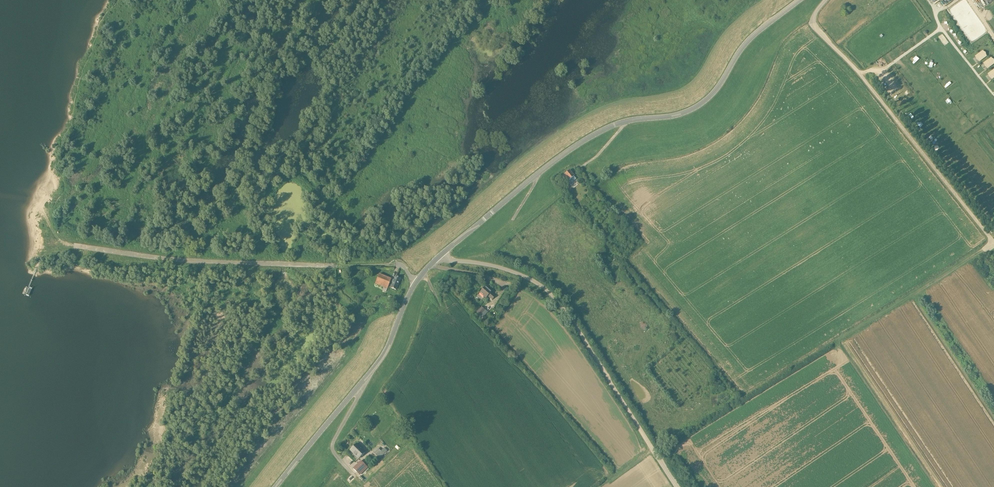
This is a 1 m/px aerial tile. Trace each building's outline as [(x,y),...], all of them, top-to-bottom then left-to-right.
[(975,56),(979,62),(987,56),(983,50),(975,56)] [(983,63),(987,68),(993,64),(993,60),(991,57),(983,63)] [(574,176),(570,170),(562,177),(567,182),(568,181),(570,184),(576,179),(574,176)] [(388,288),(391,279),(379,274),(376,284),(388,288)] [(396,290),(401,278),(396,276),(391,288),(396,290)] [(498,298),(493,294),(492,294),(491,293),(492,291),(486,286),(481,292),(488,299),(485,302),(490,306),(498,298)] [(484,316),(487,312),(485,310),(482,307),(477,313),(480,315),(482,314),(484,316)] [(363,449),(357,444),(351,450),(359,458),(367,451),(364,448),(363,449)] [(379,449),(375,454),(376,455),(378,457),(380,458),(387,450),(385,448),(382,451),(379,449)] [(361,461),(353,468),(359,474),(367,467),(361,461)]
